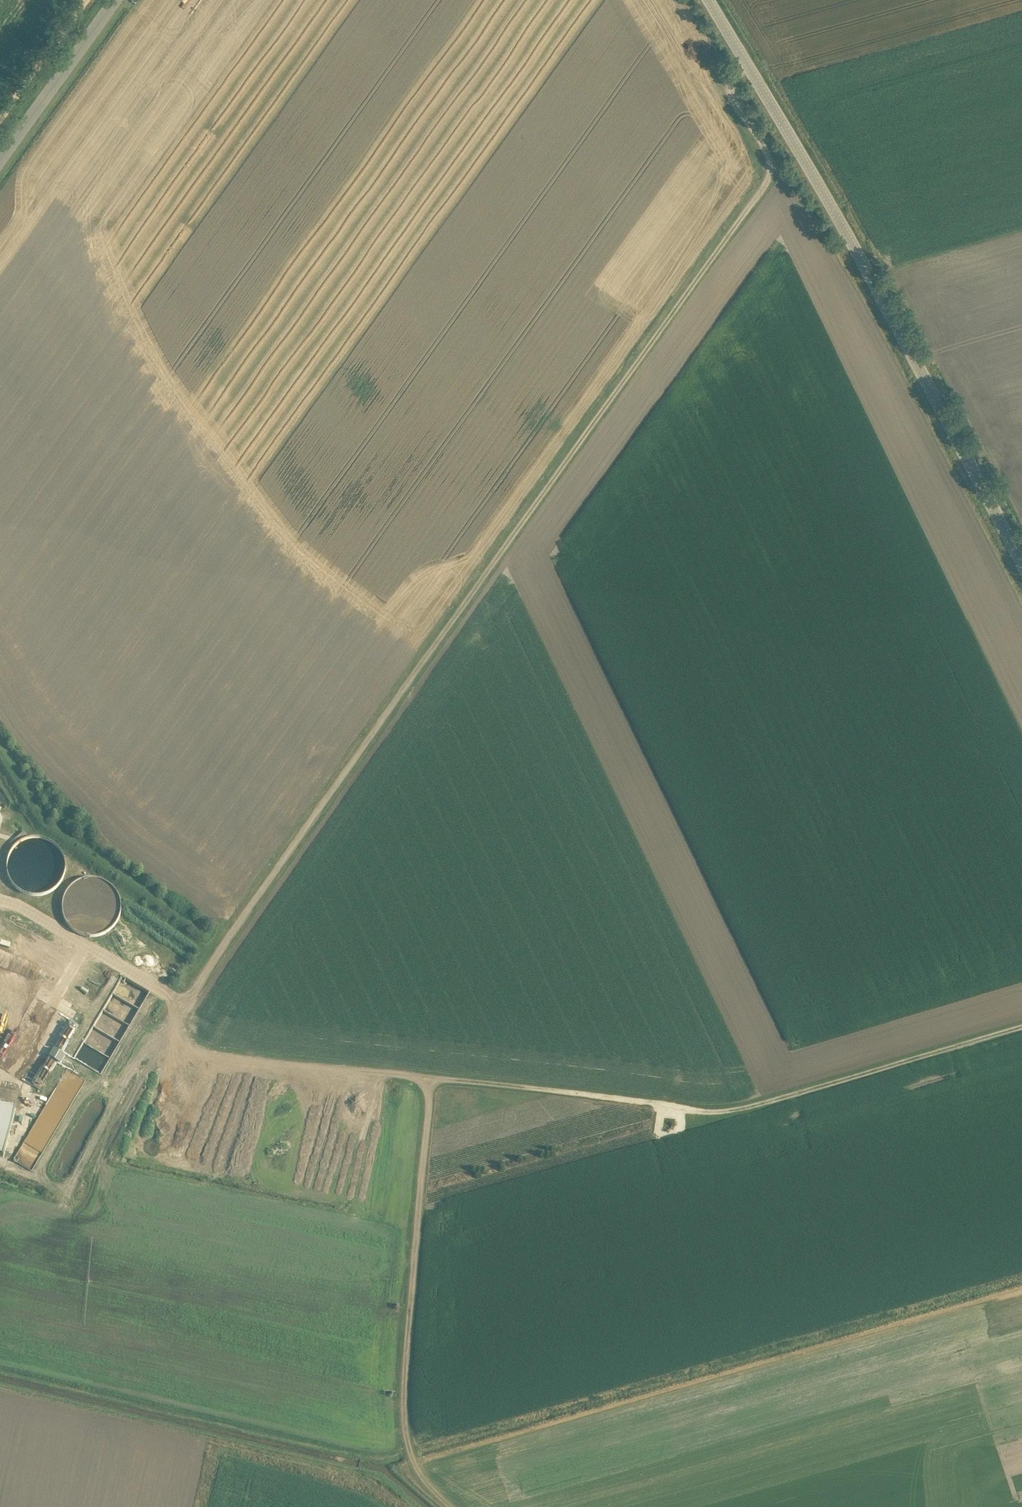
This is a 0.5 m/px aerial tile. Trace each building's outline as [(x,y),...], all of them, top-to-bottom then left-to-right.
[(88,936),(96,937),(103,935),(109,932),(114,928),(119,922),(121,916),(123,909),(122,902),(120,895),(116,889),(110,883),(103,880),(96,878),(88,879),(80,881),(74,885),(69,891),(65,899),(64,907),(65,915),(68,922),(73,929),(80,933),(88,936)] [(55,1047),(49,1056),(61,1063),(67,1054),(55,1047)] [(3,1158),(15,1109),(0,1105),(0,1157),(3,1158)]
